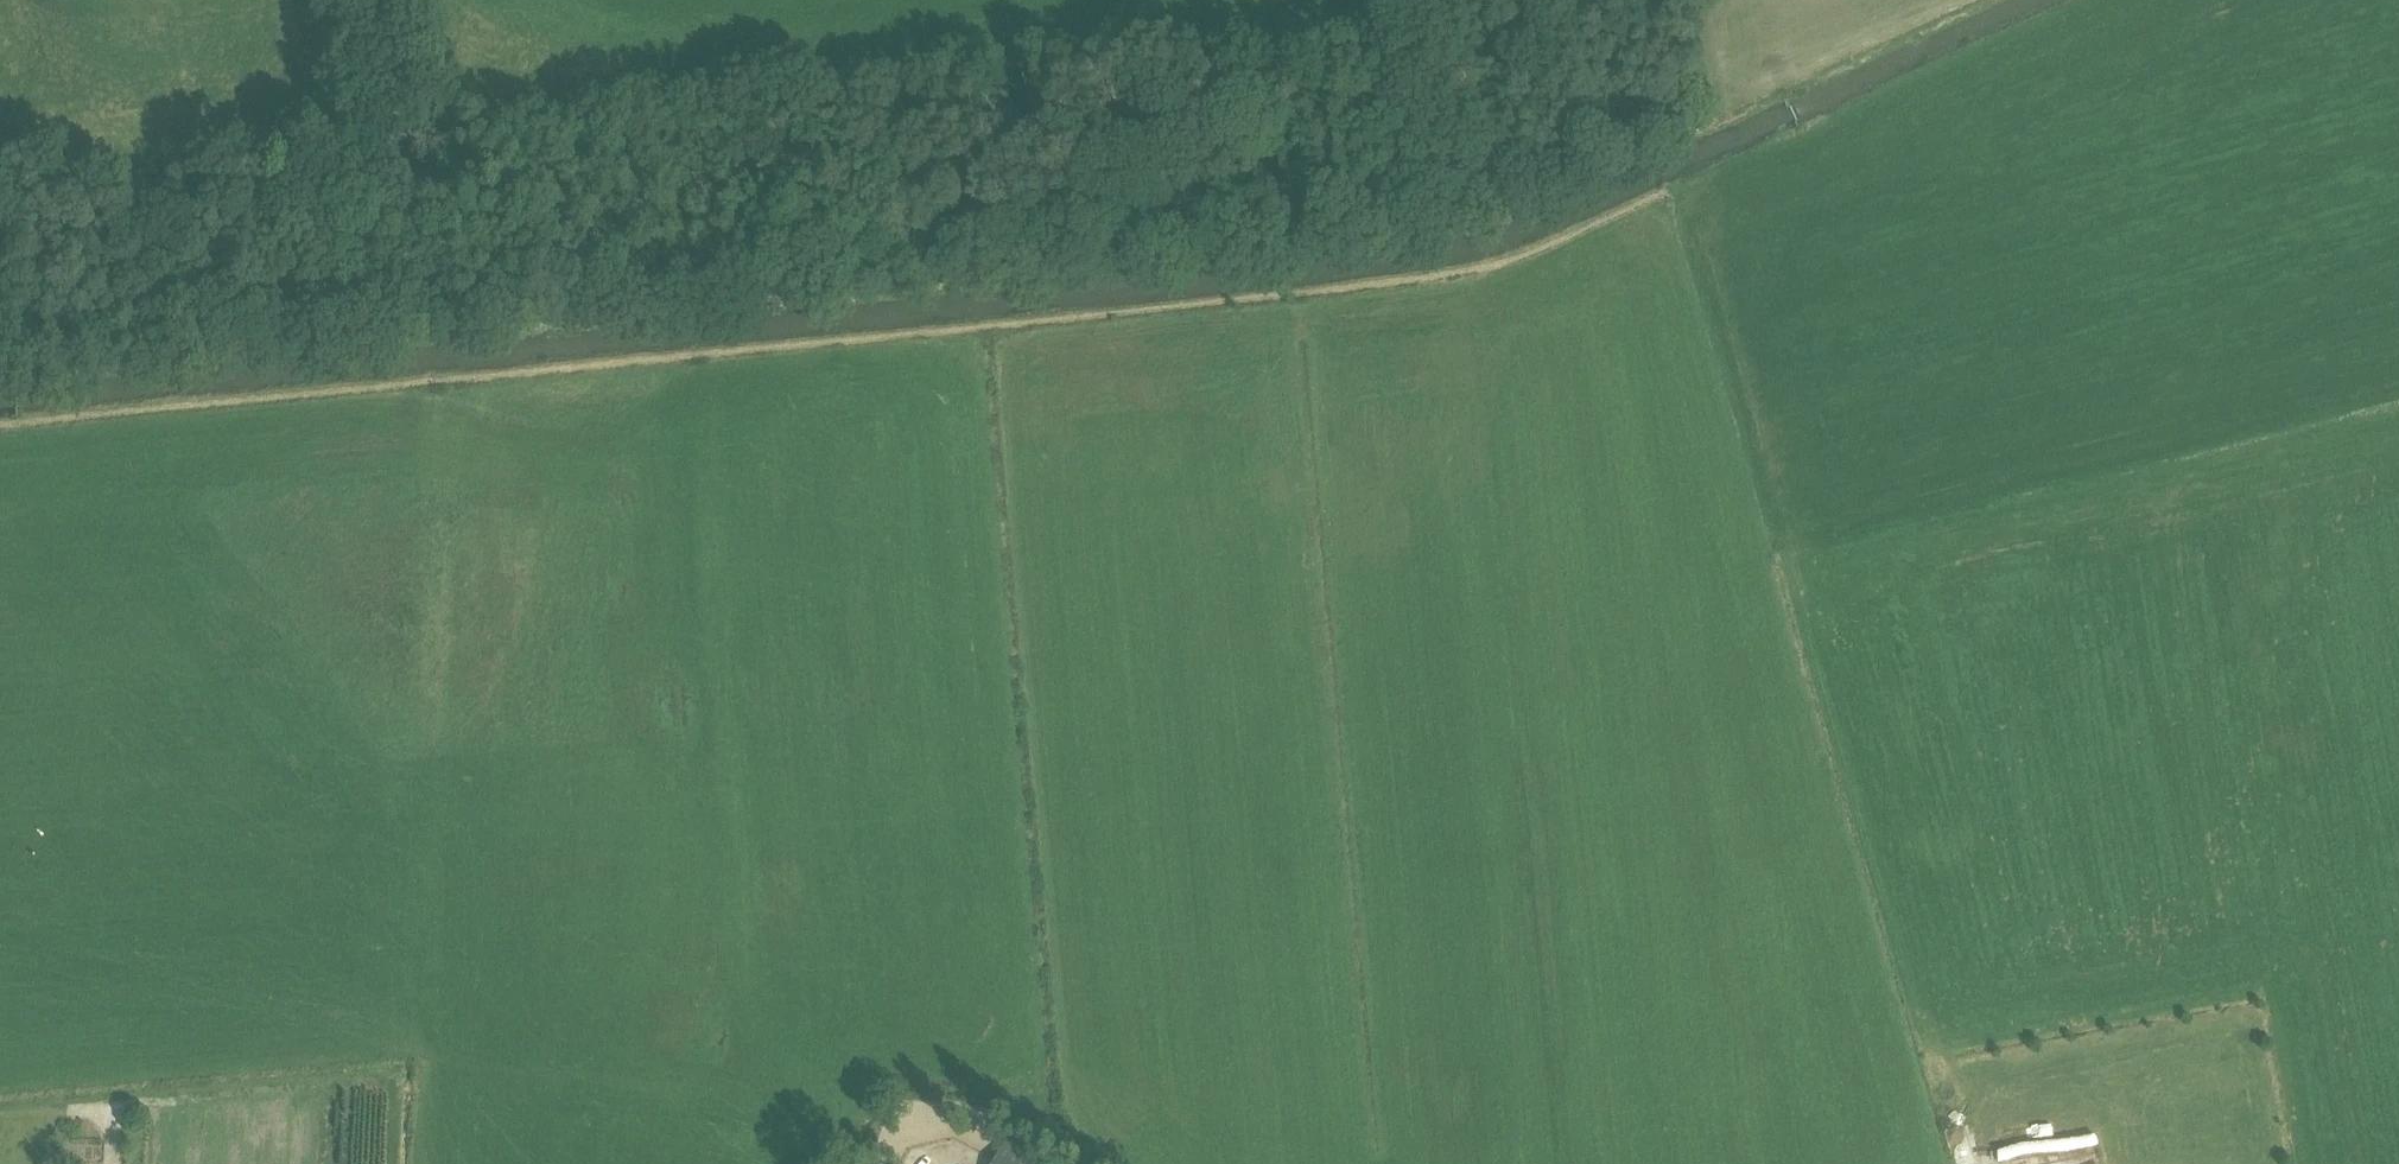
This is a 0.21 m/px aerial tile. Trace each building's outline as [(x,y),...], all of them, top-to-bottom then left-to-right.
[(994,1163),(1057,1163),(1008,1138),(994,1163)] [(2030,1143),(2000,1144),(2000,1156),(2030,1155),(2030,1143)]
